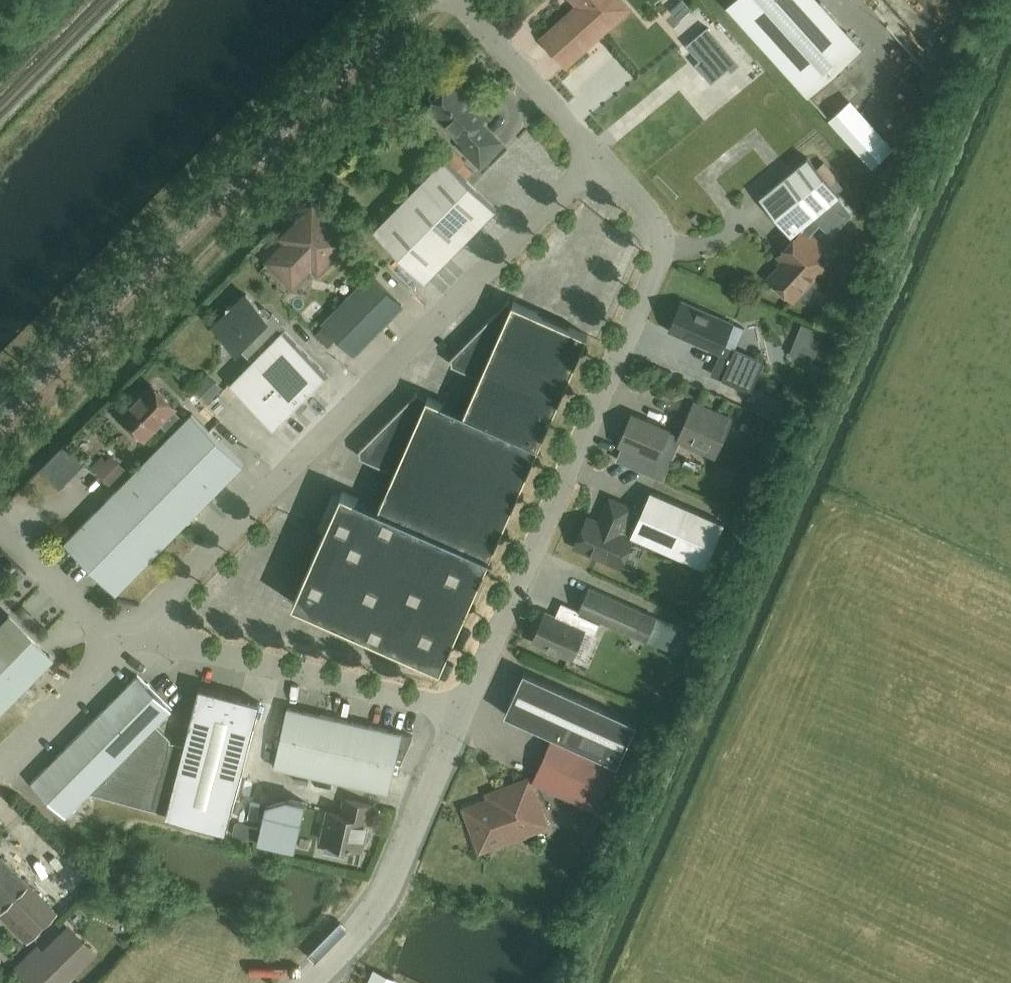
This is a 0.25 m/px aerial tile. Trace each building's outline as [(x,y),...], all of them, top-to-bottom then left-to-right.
[(629,7),(622,0),(574,0),(579,5),(542,38),(566,64),(629,7)] [(668,3),(677,13),(668,21),(677,32),(698,14),(686,0),(671,0),(668,3)] [(821,0),(732,0),(727,4),(808,93),(862,45),(821,0)] [(688,44),(701,58),(712,48),(732,71),(739,65),(708,27),(688,44)] [(470,94),(454,78),(445,88),(441,84),(438,84),(430,92),(431,94),(435,98),(427,106),(428,107),(429,106),(462,138),(457,143),(481,167),(503,144),(480,122),(487,115),(468,96),(470,94)] [(874,167),(884,159),(844,108),(834,115),(874,167)] [(793,298),(824,265),(815,256),(824,246),(810,233),(812,230),(805,222),(840,194),(808,155),(761,194),(795,236),(779,254),(785,260),(770,276),(793,298)] [(496,207),(444,157),(374,228),(426,278),(496,207)] [(312,207),(288,232),(292,236),(268,261),(285,278),(292,285),(305,272),(312,265),(318,271),(334,254),(330,250),(343,238),(323,218),(312,207)] [(402,303),(372,274),(324,324),(353,352),(402,303)] [(264,349),(230,382),(277,428),(329,375),(284,329),(287,326),(273,312),(270,315),(266,311),(266,306),(261,306),(247,293),(235,305),(228,305),(228,312),(216,324),(224,333),(225,343),(235,343),(239,347),(250,335),(264,349)] [(361,454),(360,455),(394,470),(379,506),(343,490),(294,601),(442,667),(588,333),(510,298),(509,297),(451,356),(452,357),(452,362),(452,363),(480,375),(464,411),(418,391),(419,390),(418,389),(359,448),(360,449),(361,454)] [(733,321),(682,299),(669,328),(721,351),(721,350),(732,355),(722,378),(751,390),(765,359),(736,346),(736,347),(725,342),(733,321)] [(796,339),(818,349),(825,334),(802,324),(796,339)] [(209,402),(223,387),(209,373),(195,388),(209,402)] [(134,403),(132,402),(120,415),(144,439),(160,423),(173,409),(175,407),(152,384),(134,403)] [(706,410),(693,405),(680,434),(717,450),(731,417),(707,407),(706,410)] [(116,593),(243,463),(192,413),(65,542),(116,593)] [(669,429),(633,413),(620,442),(657,458),(669,429)] [(47,470),(65,488),(90,463),(71,445),(47,470)] [(114,484),(131,468),(115,452),(98,468),(114,484)] [(600,521),(588,516),(575,545),(621,565),(634,535),(705,566),(725,522),(651,490),(641,513),(630,508),(631,506),(610,497),(600,521)] [(656,615),(590,586),(580,609),(646,638),(656,615)] [(574,623),(546,611),(533,640),(572,657),(584,629),(595,634),(601,622),(579,612),(574,623)] [(53,657),(9,614),(0,623),(0,710),(53,657)] [(525,670),(506,712),(619,764),(638,722),(525,670)] [(138,673),(111,700),(84,727),(58,754),(31,781),(66,816),(90,791),(98,793),(153,808),(167,812),(185,742),(171,739),(172,737),(158,723),(173,708),(138,673)] [(166,815),(227,831),(262,701),(200,685),(185,742),(167,812),(166,815)] [(401,762),(414,734),(288,706),(275,765),(390,791),(396,761),(401,762)] [(618,764),(553,735),(534,777),(598,807),(618,764)] [(545,823),(529,779),(497,791),(499,797),(490,800),(489,798),(475,804),(475,805),(467,809),(481,847),(509,836),(510,838),(525,833),(524,831),(545,823)] [(374,804),(346,797),(342,813),(329,810),(323,839),(351,845),(356,851),(359,847),(362,848),(363,844),(371,834),(366,830),(368,820),(370,821),(374,804)] [(307,803),(288,798),(267,803),(258,840),(296,849),(307,803)] [(1,913),(29,942),(43,927),(58,913),(1,856),(0,857),(0,912),(1,913)] [(93,952),(69,927),(22,973),(32,982),(62,982),(93,952)]
